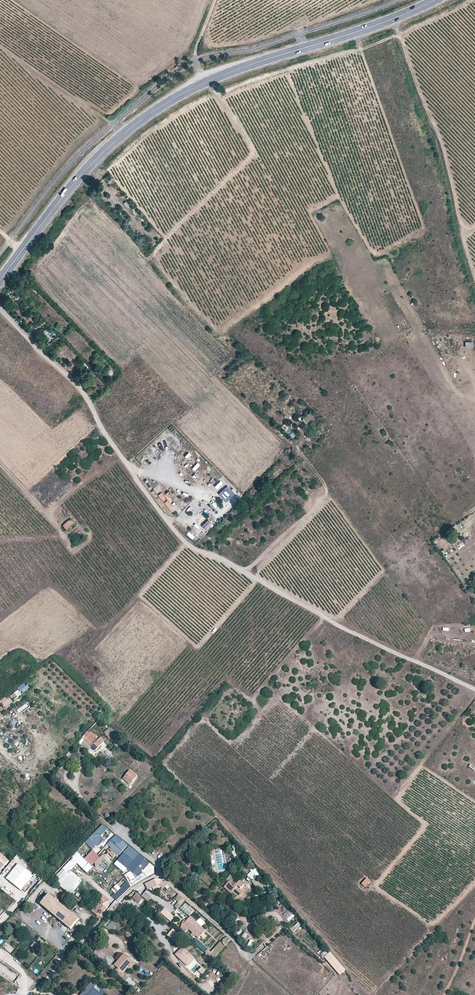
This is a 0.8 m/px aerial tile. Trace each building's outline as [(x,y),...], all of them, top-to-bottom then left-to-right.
[(312,429),(322,420),(312,410),(303,420),(312,429)] [(332,424),(326,422),(322,420),(316,427),(325,437),(332,424)] [(296,434),(288,428),(285,432),(292,438),(296,434)] [(225,496),(228,492),(224,488),(219,494),(226,501),(228,499),(225,496)] [(75,524),(71,520),(64,526),(67,531),(75,524)] [(39,674),(26,681),(29,686),(42,678),(39,674)] [(22,694),(28,689),(23,683),(17,689),(22,694)] [(10,696),(13,700),(21,695),(18,690),(10,696)] [(3,708),(13,701),(8,695),(0,701),(0,704),(3,708)] [(28,703),(16,709),(19,713),(30,707),(28,703)] [(18,717),(11,721),(14,728),(22,724),(18,717)] [(111,729),(105,735),(117,747),(123,741),(111,729)] [(98,739),(88,731),(85,734),(81,738),(84,741),(91,748),(95,751),(103,743),(98,739)] [(91,748),(84,741),(81,744),(88,751),(91,748)] [(137,776),(130,770),(123,779),(130,785),(137,776)] [(107,828),(103,825),(95,833),(99,836),(107,828)] [(128,845),(116,835),(108,844),(112,847),(108,852),(114,857),(117,854),(119,856),(128,845)] [(150,864),(129,846),(118,860),(139,877),(150,864)] [(0,851),(0,869),(1,870),(10,859),(0,851)] [(93,867),(76,852),(61,867),(65,870),(68,873),(71,870),(77,864),(87,873),(93,867)] [(107,854),(103,855),(95,863),(95,868),(107,854)] [(18,864),(7,879),(21,890),(32,876),(18,864)] [(246,874),(250,879),(259,872),(255,867),(246,874)] [(68,873),(65,870),(56,881),(72,895),(84,881),(71,870),(68,873)] [(238,882),(233,877),(224,887),(235,897),(231,901),(234,904),(241,896),(244,899),(252,891),(247,887),(245,885),(240,881),(238,882)] [(370,882),(367,878),(362,884),(365,887),(370,882)] [(156,879),(145,884),(148,890),(159,884),(156,879)] [(134,885),(131,881),(128,882),(120,889),(115,894),(112,897),(117,900),(131,887),(134,885)] [(256,891),(261,889),(262,892),(266,890),(263,883),(255,886),(256,891)] [(120,889),(117,885),(112,890),(115,894),(120,889)] [(108,900),(100,893),(97,897),(99,899),(100,897),(106,902),(108,900)] [(152,898),(146,893),(145,894),(145,893),(142,896),(148,902),(152,898)] [(79,919),(49,894),(41,904),(71,929),(79,919)] [(143,900),(136,894),(133,898),(139,904),(143,900)] [(174,906),(177,909),(185,901),(178,895),(175,899),(178,902),(174,906)] [(106,902),(100,897),(99,899),(97,897),(90,905),(88,908),(99,917),(106,908),(103,905),(106,902)] [(175,917),(165,907),(161,911),(171,921),(175,917)] [(282,915),(287,921),(294,915),(289,909),(282,915)] [(206,931),(191,917),(180,928),(185,932),(189,929),(199,938),(206,931)] [(112,931),(116,922),(108,919),(105,928),(112,931)] [(298,922),(290,929),(293,932),(301,926),(298,922)] [(47,931),(52,928),(50,923),(44,926),(47,931)] [(184,937),(173,928),(167,935),(178,944),(184,937)] [(216,958),(230,940),(225,935),(210,954),(216,958)] [(208,950),(200,943),(197,946),(205,953),(208,950)] [(12,953),(14,949),(5,944),(3,947),(12,953)] [(113,960),(98,947),(93,953),(108,965),(113,960)] [(174,955),(187,968),(195,959),(182,947),(174,955)] [(343,967),(330,952),(324,957),(337,972),(343,967)] [(133,961),(124,953),(113,964),(122,973),(133,961)] [(6,978),(12,969),(0,961),(0,974),(6,978)] [(198,979),(206,970),(201,966),(194,975),(198,979)] [(346,970),(343,967),(337,972),(340,975),(346,970)] [(101,994),(103,994),(106,992),(93,980),(80,994),(87,994),(85,993),(89,989),(91,991),(94,988),(101,994)]
